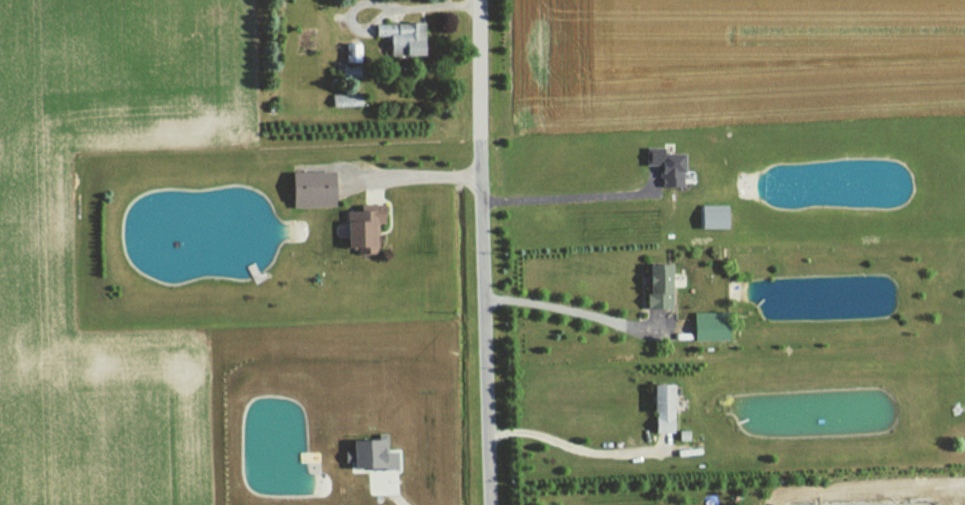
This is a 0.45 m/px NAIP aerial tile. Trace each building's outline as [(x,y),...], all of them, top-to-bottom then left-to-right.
[(384,57),(419,55),(418,23),(369,25),(370,36),(383,35),(384,57)] [(655,155),(655,148),(640,149),(641,166),(653,166),(654,188),(677,187),(676,155),(655,155)] [(283,209),(329,207),(327,172),(282,174),(283,209)] [(721,230),(722,212),(706,212),(706,206),(694,206),(693,229),(721,230)] [(338,249),(357,249),(357,255),(367,255),(367,236),(371,236),(371,226),(376,226),(376,207),(358,207),(358,213),(338,213),(338,249)] [(639,263),(639,309),(666,308),(666,263),(639,263)] [(718,312),(686,312),(687,340),(719,339),(718,312)] [(644,384),(645,412),(648,412),(648,433),(670,432),(668,383),(644,384)] [(343,438),(344,469),(390,467),(390,452),(380,452),(380,437),(343,438)]
